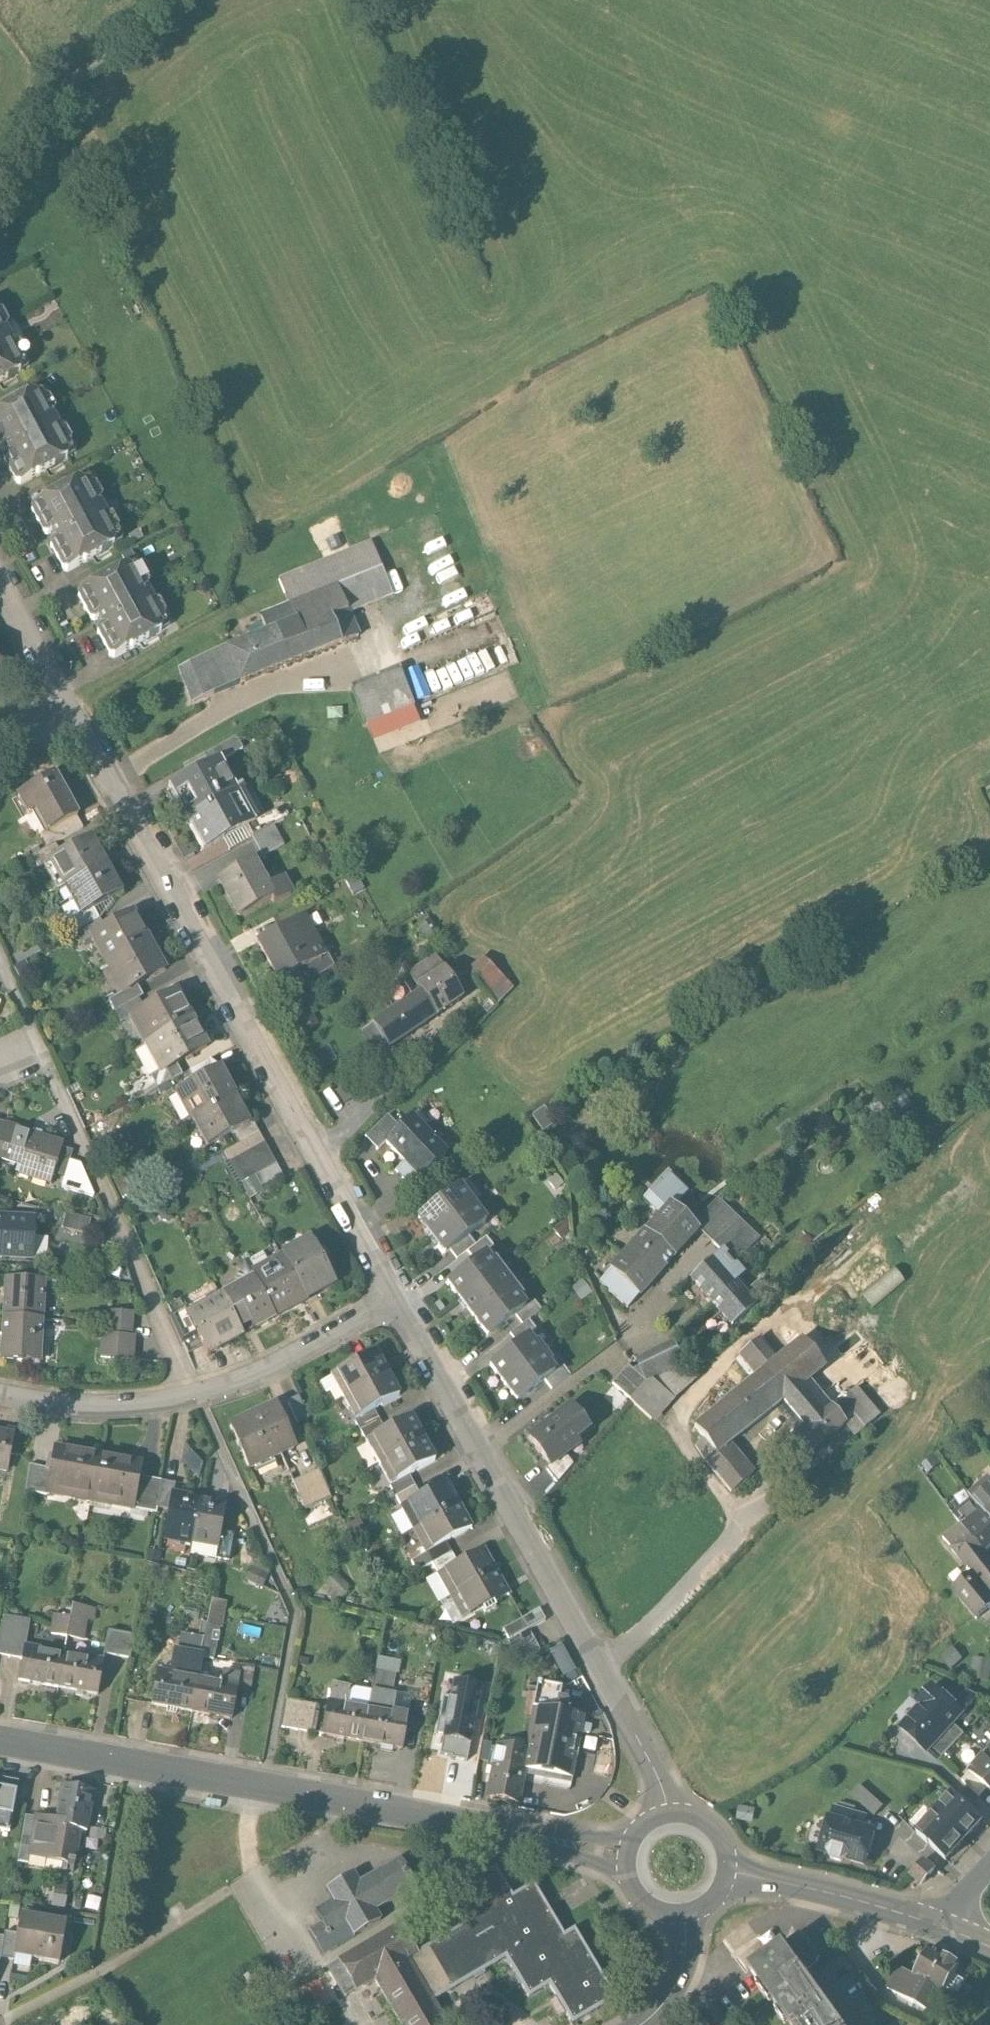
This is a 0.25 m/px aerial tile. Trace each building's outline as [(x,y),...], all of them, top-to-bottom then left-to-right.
[(0,320),(0,386),(29,369),(0,320)] [(32,384),(0,403),(0,454),(19,487),(74,454),(32,384)] [(125,544),(84,474),(30,506),(71,576),(125,544)] [(193,707),(361,635),(353,614),(396,596),(372,540),(278,580),(289,605),(261,617),(267,632),(177,670),(193,707)] [(168,632),(130,561),(77,590),(116,661),(168,632)] [(11,671),(0,657),(0,679),(11,671)] [(418,708),(403,668),(353,688),(368,728),(418,708)] [(172,794),(192,828),(245,798),(225,763),(172,794)] [(89,826),(55,771),(16,794),(50,850),(89,826)] [(265,832),(245,798),(192,828),(212,862),(265,832)] [(44,862),(63,893),(109,865),(91,834),(44,862)] [(279,899),(256,860),(213,885),(236,924),(279,899)] [(128,896),(109,865),(63,893),(82,924),(128,896)] [(87,939),(104,971),(152,945),(135,913),(87,939)] [(329,960),(305,918),(258,945),(282,987),(329,960)] [(169,976),(152,945),(104,971),(121,1002),(169,976)] [(470,1003),(440,956),(410,975),(423,995),(371,1029),(388,1056),(470,1003)] [(482,959),(466,976),(499,1006),(515,989),(482,959)] [(129,1021),(147,1054),(199,1025),(181,993),(129,1021)] [(217,1058),(199,1025),(147,1054),(165,1086),(217,1058)] [(192,1124),(237,1099),(222,1071),(177,1096),(192,1124)] [(238,1145),(259,1133),(252,1121),(250,1122),(237,1099),(192,1124),(206,1149),(232,1135),(238,1145)] [(456,1158),(418,1117),(383,1149),(420,1190),(456,1158)] [(5,1123),(0,1139),(0,1162),(19,1168),(17,1176),(50,1186),(54,1174),(64,1177),(61,1188),(93,1198),(94,1195),(81,1164),(69,1161),(73,1151),(62,1148),(64,1141),(5,1123)] [(259,1133),(238,1145),(223,1153),(241,1185),(255,1177),(261,1188),(282,1176),(259,1133)] [(261,1188),(255,1177),(241,1185),(249,1201),(263,1193),(261,1188)] [(420,1227),(433,1245),(480,1208),(466,1191),(420,1227)] [(707,1237),(673,1206),(600,1284),(634,1315),(707,1237)] [(480,1208),(433,1245),(448,1264),(495,1228),(480,1208)] [(0,1217),(0,1260),(35,1261),(37,1218),(0,1217)] [(338,1291),(312,1247),(283,1264),(309,1309),(338,1291)] [(445,1286),(461,1307),(501,1276),(485,1255),(445,1286)] [(766,1302),(724,1256),(693,1284),(735,1331),(766,1302)] [(279,1326),(309,1309),(283,1264),(253,1281),(279,1326)] [(873,1308),(905,1282),(896,1270),(863,1296),(873,1308)] [(461,1307),(477,1327),(517,1296),(501,1276),(461,1307)] [(246,1345),(279,1326),(253,1281),(220,1301),(246,1345)] [(4,1283),(2,1324),(43,1326),(45,1285),(4,1283)] [(533,1316),(517,1296),(477,1327),(493,1347),(533,1316)] [(207,1368),(246,1345),(220,1301),(181,1324),(207,1368)] [(136,1315),(104,1314),(103,1363),(135,1364),(136,1315)] [(42,1367),(43,1326),(2,1324),(0,1365),(42,1367)] [(807,1435),(859,1393),(835,1362),(826,1369),(806,1344),(798,1351),(779,1328),(742,1358),(760,1381),(688,1439),(735,1497),(759,1477),(736,1449),(786,1409),(807,1435)] [(492,1369),(508,1390),(554,1355),(538,1334),(492,1369)] [(328,1380),(344,1407),(392,1379),(376,1352),(328,1380)] [(570,1376),(554,1355),(508,1390),(524,1410),(570,1376)] [(662,1385),(637,1364),(615,1389),(665,1434),(711,1381),(685,1359),(662,1385)] [(408,1406),(392,1379),(344,1407),(360,1434),(408,1406)] [(859,1393),(807,1435),(784,1453),(802,1475),(847,1439),(854,1447),(884,1423),(859,1393)] [(286,1402),(297,1424),(309,1417),(299,1396),(286,1402)] [(300,1452),(280,1405),(226,1429),(247,1476),(300,1452)] [(599,1440),(574,1406),(528,1440),(552,1473),(599,1440)] [(363,1444),(380,1474),(432,1445),(415,1415),(363,1444)] [(0,1432),(0,1483),(9,1484),(16,1435),(0,1432)] [(46,1498),(89,1505),(98,1452),(55,1445),(51,1468),(29,1465),(25,1491),(47,1494),(46,1498)] [(203,1464),(184,1445),(182,1462),(198,1480),(203,1464)] [(449,1475),(432,1445),(380,1474),(397,1504),(449,1475)] [(140,1459),(98,1452),(89,1505),(132,1512),(132,1510),(156,1513),(157,1507),(161,1481),(137,1477),(140,1459)] [(294,1479),(306,1507),(332,1496),(320,1468),(294,1479)] [(166,1542),(193,1546),(201,1499),(174,1494),(176,1484),(161,1481),(157,1507),(171,1510),(166,1542)] [(399,1510),(416,1539),(467,1510),(450,1481),(399,1510)] [(972,1497),(989,1521),(989,1483),(972,1497)] [(960,1527),(980,1552),(989,1545),(989,1521),(972,1497),(950,1514),(960,1527)] [(227,1503),(201,1499),(193,1546),(218,1550),(227,1503)] [(484,1539),(467,1510),(416,1539),(433,1568),(484,1539)] [(943,1542),(973,1578),(950,1597),(976,1629),(989,1618),(989,1564),(980,1552),(960,1527),(943,1542)] [(430,1582),(443,1606),(499,1574),(485,1551),(430,1582)] [(255,1561),(245,1580),(262,1589),(270,1574),(267,1566),(255,1561)] [(512,1598),(499,1574),(443,1606),(456,1629),(512,1598)] [(204,1638),(200,1657),(213,1660),(219,1628),(223,1628),(227,1602),(211,1599),(204,1638)] [(503,1630),(509,1640),(528,1630),(545,1621),(540,1610),(503,1630)] [(386,1615),(373,1686),(395,1690),(408,1619),(386,1615)] [(23,1662),(24,1650),(29,1622),(5,1618),(0,1646),(0,1658),(23,1662)] [(507,1642),(519,1663),(540,1651),(528,1630),(509,1640),(507,1642)] [(109,1632),(105,1657),(130,1660),(134,1636),(109,1632)] [(170,1668),(159,1666),(151,1706),(189,1714),(196,1679),(200,1657),(204,1638),(181,1634),(178,1649),(174,1649),(170,1668)] [(549,1652),(563,1678),(576,1671),(562,1645),(549,1652)] [(64,1656),(24,1650),(23,1662),(19,1688),(58,1694),(64,1656)] [(104,1662),(64,1656),(58,1694),(98,1700),(104,1662)] [(220,1684),(196,1679),(189,1714),(232,1722),(238,1692),(249,1694),(251,1683),(239,1681),(240,1674),(223,1671),(220,1684)] [(363,1740),(373,1686),(332,1680),(324,1734),(363,1740)] [(480,1687),(454,1682),(450,1699),(442,1697),(435,1734),(443,1736),(439,1755),(466,1760),(480,1687)] [(561,1687),(538,1684),(534,1709),(572,1716),(572,1712),(570,1706),(565,1702),(559,1701),(561,1687)] [(403,1746),(412,1693),(373,1686),(363,1740),(403,1746)] [(933,1692),(918,1707),(923,1711),(902,1733),(925,1756),(968,1712),(951,1696),(945,1703),(933,1692)] [(286,1699),(281,1728),(310,1733),(315,1704),(286,1699)] [(572,1716),(534,1709),(526,1753),(522,1776),(524,1776),(570,1784),(582,1717),(572,1716)] [(522,1776),(526,1753),(495,1748),(485,1800),(519,1806),(524,1776),(522,1776)] [(986,1760),(970,1780),(989,1796),(989,1763),(986,1760)] [(0,1772),(0,1810),(3,1810),(10,1773),(0,1772)] [(62,1779),(56,1814),(70,1817),(69,1823),(86,1826),(91,1827),(98,1785),(62,1779)] [(860,1786),(852,1795),(874,1816),(883,1807),(860,1786)] [(983,1836),(952,1805),(912,1844),(944,1875),(983,1836)] [(834,1807),(831,1818),(863,1827),(866,1816),(834,1807)] [(77,1872),(86,1826),(69,1823),(70,1817),(56,1814),(28,1809),(18,1861),(77,1872)] [(831,1818),(828,1817),(819,1851),(867,1864),(876,1830),(863,1827),(831,1818)] [(353,1874),(326,1890),(333,1902),(315,1912),(323,1924),(309,1932),(323,1956),(381,1922),(375,1912),(416,1887),(415,1885),(416,1884),(408,1868),(406,1870),(400,1860),(359,1884),(353,1874)] [(921,1886),(935,1871),(924,1861),(910,1877),(921,1886)] [(617,1999),(575,1929),(564,1934),(534,1883),(513,1896),(496,1868),(453,1894),(468,1922),(418,1952),(410,1955),(435,2001),(505,1960),(528,1999),(548,1987),(572,2024),(617,1999)] [(70,1913),(24,1905),(16,1952),(61,1961),(70,1913)] [(410,1955),(418,1952),(399,1918),(321,1964),(343,1998),(373,1982),(399,2024),(448,2024),(435,2001),(410,1955)] [(800,1933),(783,1945),(802,1972),(819,1961),(800,1933)] [(802,1972),(783,1945),(749,1969),(779,2009),(812,1984),(802,1972)] [(946,1993),(961,1966),(930,1949),(915,1976),(937,1988),(946,1993)] [(927,2008),(937,1988),(915,1976),(898,1967),(887,1988),(927,2008)] [(303,1990),(312,2007),(327,2000),(319,1982),(303,1990)] [(812,1984),(779,2009),(791,2024),(840,2024),(841,2024),(812,1984)]
